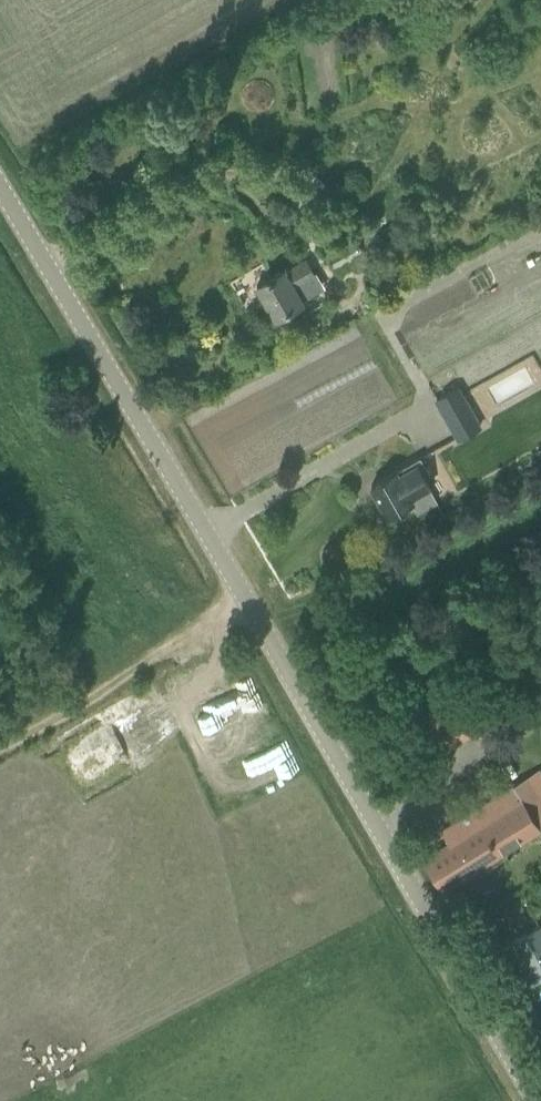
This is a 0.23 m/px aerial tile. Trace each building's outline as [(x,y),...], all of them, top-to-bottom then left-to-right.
[(313,273),(305,260),(304,258),(284,270),(283,269),(256,285),(275,317),(301,302),(292,285),(313,273)] [(434,400),(457,439),(482,424),(460,386),(434,400)] [(390,474),(371,485),(388,514),(407,503),(412,501),(417,511),(436,500),(422,476),(429,473),(420,457),(390,474)] [(237,684),(251,723),(269,716),(254,678),(237,684)] [(210,755),(230,799),(268,783),(281,813),(298,806),(304,819),(319,813),(280,724),(210,755)] [(423,859),(442,890),(461,878),(540,828),(540,770),(540,769),(536,772),(443,830),(451,842),(442,847),(423,859)] [(540,915),(540,890),(525,900),(536,918),(540,915)] [(506,944),(529,984),(540,977),(540,924),(506,944)]
